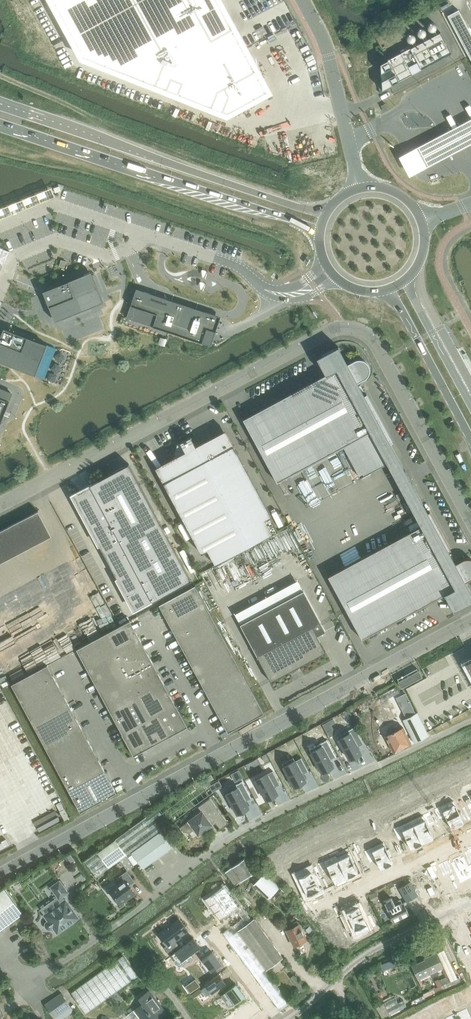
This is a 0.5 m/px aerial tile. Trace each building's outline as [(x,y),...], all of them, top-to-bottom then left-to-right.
[(71,63),(218,118),(262,95),(239,51),(211,0),(38,0),(71,63)] [(449,16),(470,59),(470,35),(459,11),(449,16)] [(382,90),(452,53),(440,32),(380,64),(382,90)] [(409,176),(470,144),(470,118),(399,155),(409,176)] [(0,247),(0,260),(4,262),(9,251),(0,247)] [(91,271),(42,291),(45,298),(49,307),(55,321),(92,306),(103,302),(101,297),(92,274),(91,271)] [(128,313),(126,318),(130,319),(132,319),(169,332),(168,332),(191,339),(210,345),(211,342),(212,338),(213,338),(215,331),(215,332),(218,323),(218,322),(219,319),(201,313),(202,311),(197,309),(196,311),(189,309),(177,305),(178,303),(155,295),(155,297),(138,292),(135,301),(131,314),(128,313)] [(0,336),(0,361),(35,375),(39,365),(42,359),(41,359),(47,345),(3,328),(0,336)] [(364,360),(363,360),(362,360),(362,359),(361,359),(360,359),(359,359),(358,359),(356,359),(355,360),(354,360),(348,364),(339,347),(339,346),(316,358),(326,376),(243,420),(243,419),(242,420),(242,421),(243,421),(275,480),(275,482),(277,481),(276,480),(344,444),(362,478),(388,464),(395,477),(406,472),(407,471),(406,470),(405,470),(390,443),(391,442),(392,442),(367,394),(366,395),(364,395),(363,392),(365,391),(362,385),(360,386),(358,382),(364,379),(365,378),(366,377),(367,377),(367,376),(368,375),(369,373),(369,372),(369,371),(369,370),(369,369),(369,368),(369,367),(369,366),(369,364),(368,364),(368,363),(367,362),(366,361),(365,361),(364,361),(364,360)] [(0,423),(2,418),(1,417),(11,392),(1,389),(1,388),(0,388),(0,423)] [(190,437),(177,444),(173,458),(155,468),(165,485),(173,501),(202,553),(207,550),(215,565),(278,531),(270,516),(271,516),(225,430),(195,446),(190,437)] [(192,580),(129,463),(72,494),(135,610),(192,580)] [(413,484),(414,484),(413,483),(407,471),(406,472),(395,477),(402,489),(422,526),(330,576),(329,575),(328,576),(329,577),(362,638),(361,638),(362,639),(363,639),(363,638),(444,594),(453,611),(470,602),(470,592),(466,582),(470,579),(470,560),(470,559),(468,559),(467,559),(466,559),(464,559),(463,559),(462,560),(456,563),(454,560),(455,559),(452,553),(450,554),(449,550),(451,549),(431,511),(428,512),(413,484)] [(38,511),(20,520),(25,529),(31,525),(39,540),(49,535),(41,520),(42,519),(38,511)] [(20,520),(0,531),(0,563),(50,537),(49,535),(39,540),(31,525),(25,529),(20,520)] [(207,606),(195,585),(159,604),(165,616),(166,615),(171,625),(207,606)] [(326,631),(303,590),(240,624),(271,682),(290,671),(291,672),(298,669),(297,667),(326,652),(317,636),(326,631)] [(218,627),(207,606),(171,625),(170,626),(173,631),(176,637),(178,636),(183,646),(218,627)] [(130,621),(130,620),(103,635),(115,657),(140,643),(141,642),(135,631),(134,631),(129,622),(130,621)] [(229,648),(218,627),(183,646),(182,647),(188,658),(189,658),(194,667),(229,648)] [(103,635),(76,649),(83,660),(84,660),(89,670),(88,670),(88,671),(115,657),(103,635)] [(153,663),(147,652),(146,653),(140,643),(115,657),(126,678),(152,664),(153,663)] [(241,670),(229,648),(194,667),(193,668),(199,679),(200,679),(206,688),(241,670)] [(115,657),(88,671),(94,681),(95,681),(100,691),(99,691),(100,692),(126,678),(115,657)] [(157,674),(152,664),(126,678),(138,699),(163,685),(164,684),(158,673),(157,674)] [(53,675),(52,676),(47,666),(48,666),(47,665),(11,684),(23,706),(58,687),(59,687),(53,675)] [(252,691),(241,670),(206,688),(205,689),(211,700),(212,700),(217,710),(252,691)] [(422,677),(419,670),(398,681),(401,688),(422,677)] [(126,678),(100,692),(105,703),(107,702),(112,712),(111,712),(111,713),(138,699),(126,678)] [(149,719),(157,714),(175,705),(169,694),(168,695),(163,685),(138,699),(149,719)] [(396,686),(379,695),(382,701),(399,692),(396,686)] [(63,697),(58,687),(23,706),(34,727),(69,708),(70,708),(64,696),(63,697)] [(264,713),(252,691),(217,710),(216,710),(222,721),(223,721),(229,730),(227,731),(228,732),(264,713)] [(406,693),(396,698),(407,718),(416,714),(406,693)] [(149,719),(138,699),(111,713),(117,724),(118,723),(123,733),(139,724),(149,719)] [(175,705),(157,714),(168,735),(169,736),(178,731),(178,730),(186,726),(187,727),(188,726),(176,704),(175,705)] [(76,717),(75,718),(69,708),(34,727),(46,748),(81,729),(82,729),(76,717)] [(414,744),(429,736),(418,713),(416,714),(407,718),(403,720),(414,744)] [(168,735),(157,714),(149,719),(139,724),(150,745),(151,746),(161,741),(160,740),(168,735)] [(143,750),(143,749),(150,745),(139,724),(123,733),(121,734),(133,756),(143,750)] [(410,745),(411,744),(403,728),(399,730),(396,725),(387,729),(390,735),(386,737),(394,753),(404,748),(405,749),(410,746),(410,745)] [(355,727),(337,736),(349,759),(361,753),(357,746),(363,743),(363,744),(364,743),(355,727)] [(333,728),(327,732),(329,737),(336,734),(333,728)] [(86,739),(81,729),(46,748),(57,770),(92,751),(93,750),(87,739),(86,739)] [(327,740),(309,749),(314,759),(313,759),(317,767),(318,766),(321,772),(333,766),(329,759),(335,756),(335,757),(336,756),(327,740)] [(97,760),(92,751),(57,770),(69,791),(104,772),(105,771),(99,760),(97,760)] [(293,757),(282,764),(287,773),(285,774),(289,781),(291,780),(294,786),(305,780),(302,773),(307,770),(308,771),(301,758),(295,761),(293,757)] [(273,771),(255,780),(259,786),(257,787),(261,794),(263,793),(266,799),(277,793),(273,786),(279,783),(280,784),(273,771)] [(109,781),(104,772),(69,791),(80,812),(116,792),(110,781),(109,781)] [(210,786),(213,791),(222,786),(219,781),(210,786)] [(237,788),(227,794),(230,800),(228,801),(232,808),(234,807),(237,813),(248,807),(245,800),(250,797),(251,798),(242,781),(236,785),(237,788)] [(220,829),(228,824),(210,799),(199,807),(203,812),(181,828),(184,833),(190,833),(194,830),(198,836),(216,824),(220,829)] [(441,807),(434,810),(439,821),(445,819),(450,831),(453,829),(454,831),(464,826),(463,825),(466,823),(456,804),(443,810),(441,807)] [(69,818),(64,809),(60,811),(64,820),(69,818)] [(158,809),(116,840),(127,856),(127,855),(131,852),(132,854),(129,857),(134,864),(137,861),(143,869),(174,847),(155,820),(162,814),(158,809)] [(430,813),(411,821),(413,824),(422,844),(423,845),(424,844),(425,846),(434,842),(433,840),(435,839),(429,827),(435,824),(430,813)] [(400,826),(393,829),(399,841),(404,838),(410,851),(415,848),(422,844),(413,824),(402,830),(400,826)] [(9,844),(6,839),(0,842),(0,849),(9,844)] [(120,860),(127,856),(116,840),(85,862),(96,878),(120,860)] [(370,846),(363,850),(368,861),(374,858),(380,871),(385,869),(385,868),(392,864),(393,865),(395,864),(392,859),(394,858),(390,848),(388,849),(385,843),(371,850),(370,846)] [(349,853),(337,859),(347,879),(348,879),(348,878),(357,874),(357,875),(359,874),(353,861),(359,858),(354,847),(347,850),(349,853)] [(65,858),(70,865),(75,862),(70,854),(65,858)] [(134,864),(129,857),(127,855),(127,856),(120,860),(127,869),(134,864)] [(450,862),(460,884),(470,879),(470,865),(466,855),(463,856),(462,855),(452,859),(453,861),(450,862)] [(336,856),(318,864),(323,876),(329,873),(335,885),(337,884),(338,886),(347,882),(346,880),(347,879),(337,859),(336,856)] [(236,886),(255,871),(245,858),(226,873),(236,886)] [(316,867),(296,876),(306,897),(308,896),(309,897),(318,893),(317,892),(320,891),(315,881),(321,878),(316,867)] [(120,903),(133,893),(128,886),(134,882),(126,872),(115,880),(118,885),(111,891),(120,903)] [(269,899),(280,887),(265,873),(254,884),(269,899)] [(52,887),(59,898),(62,897),(68,893),(60,881),(52,887)] [(410,882),(399,888),(407,902),(418,896),(410,882)] [(226,884),(204,899),(220,920),(236,908),(247,923),(252,920),(241,904),(226,884)] [(0,891),(0,931),(23,914),(4,888),(0,891)] [(65,901),(62,897),(59,898),(60,899),(63,903),(46,916),(49,920),(48,922),(46,923),(46,925),(46,927),(47,929),(49,929),(51,930),(53,929),(54,928),(58,933),(78,918),(66,901),(65,901)] [(391,898),(383,902),(388,912),(393,923),(410,914),(404,903),(403,904),(401,900),(394,903),(391,898)] [(347,916),(345,917),(349,926),(352,925),(356,934),(375,925),(369,912),(363,915),(359,905),(356,906),(356,905),(347,909),(348,910),(345,911),(347,916)] [(180,920),(159,935),(168,946),(165,948),(169,953),(180,946),(176,941),(189,932),(180,920)] [(238,932),(258,958),(267,971),(283,959),(254,920),(238,932)] [(292,928),(286,930),(294,947),(297,946),(298,947),(301,946),(301,944),(307,941),(297,921),(290,924),(292,928)] [(237,931),(227,938),(280,1010),(290,1003),(237,931)] [(193,938),(170,955),(179,967),(193,957),(191,954),(201,947),(193,938)] [(212,951),(202,959),(211,971),(222,964),(212,951)] [(436,971),(443,968),(436,953),(427,958),(428,959),(412,966),(418,979),(430,974),(432,977),(438,974),(436,971)] [(145,965),(136,972),(123,955),(71,993),(87,1014),(139,977),(143,982),(152,975),(145,965)] [(397,958),(380,964),(382,970),(399,964),(397,958)] [(206,985),(202,988),(207,995),(211,993),(212,993),(225,983),(219,974),(205,984),(206,985)] [(305,989),(294,975),(290,977),(301,992),(305,989)] [(415,999),(414,1000),(416,1004),(417,1004),(456,986),(462,983),(460,978),(450,982),(447,977),(439,980),(441,985),(423,994),(424,995),(415,999)] [(195,978),(185,985),(190,992),(200,985),(195,978)] [(226,992),(221,996),(229,1007),(234,1003),(235,1004),(245,996),(236,984),(225,991),(226,992)] [(138,998),(143,1004),(129,1014),(133,1018),(139,1018),(140,1018),(141,1018),(154,1018),(158,1018),(166,1013),(149,990),(138,998)] [(373,995),(376,1001),(383,997),(380,992),(373,995)] [(44,1005),(53,1018),(71,1006),(62,993),(44,1005)] [(395,997),(376,1006),(383,1018),(385,1018),(404,1010),(403,1007),(406,1006),(403,1000),(397,1003),(395,997)] [(207,1000),(199,1005),(202,1008),(209,1003),(207,1000)] [(257,1014),(248,1002),(225,1018),(250,1018),(257,1014)] [(71,1006),(53,1018),(54,1018),(61,1018),(74,1011),(71,1006)] [(456,1013),(459,1018),(470,1018),(466,1008),(456,1013)]
